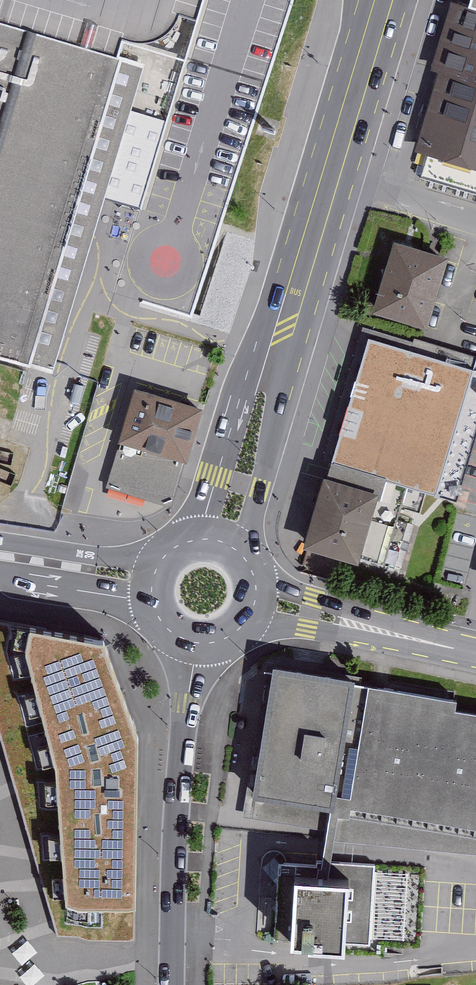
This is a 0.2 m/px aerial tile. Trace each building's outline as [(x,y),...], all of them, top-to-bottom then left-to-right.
[(119,52),(123,38),(139,44),(170,37),(182,14),(198,20),(205,0),(0,0),(0,16),(119,52)] [(432,75),(438,76),(416,153),(428,156),(420,185),(475,201),(475,0),(453,0),(432,75)] [(59,376),(96,243),(99,233),(104,217),(148,60),(119,52),(0,16),(0,357),(59,376)] [(426,332),(447,263),(396,247),(375,316),(426,332)] [(439,497),(475,368),(365,337),(329,466),(439,497)] [(205,410),(133,391),(116,448),(187,466),(205,410)] [(359,557),(380,486),(326,471),(306,541),(359,557)] [(105,628),(20,616),(56,744),(65,891),(140,895),(136,725),(105,628)] [(271,659),(243,815),(324,821),(322,839),(346,838),(352,804),(475,823),(475,707),(346,683),(348,667),(271,659)] [(332,877),(280,874),(276,941),(414,950),(419,869),(333,863),(332,877)]
